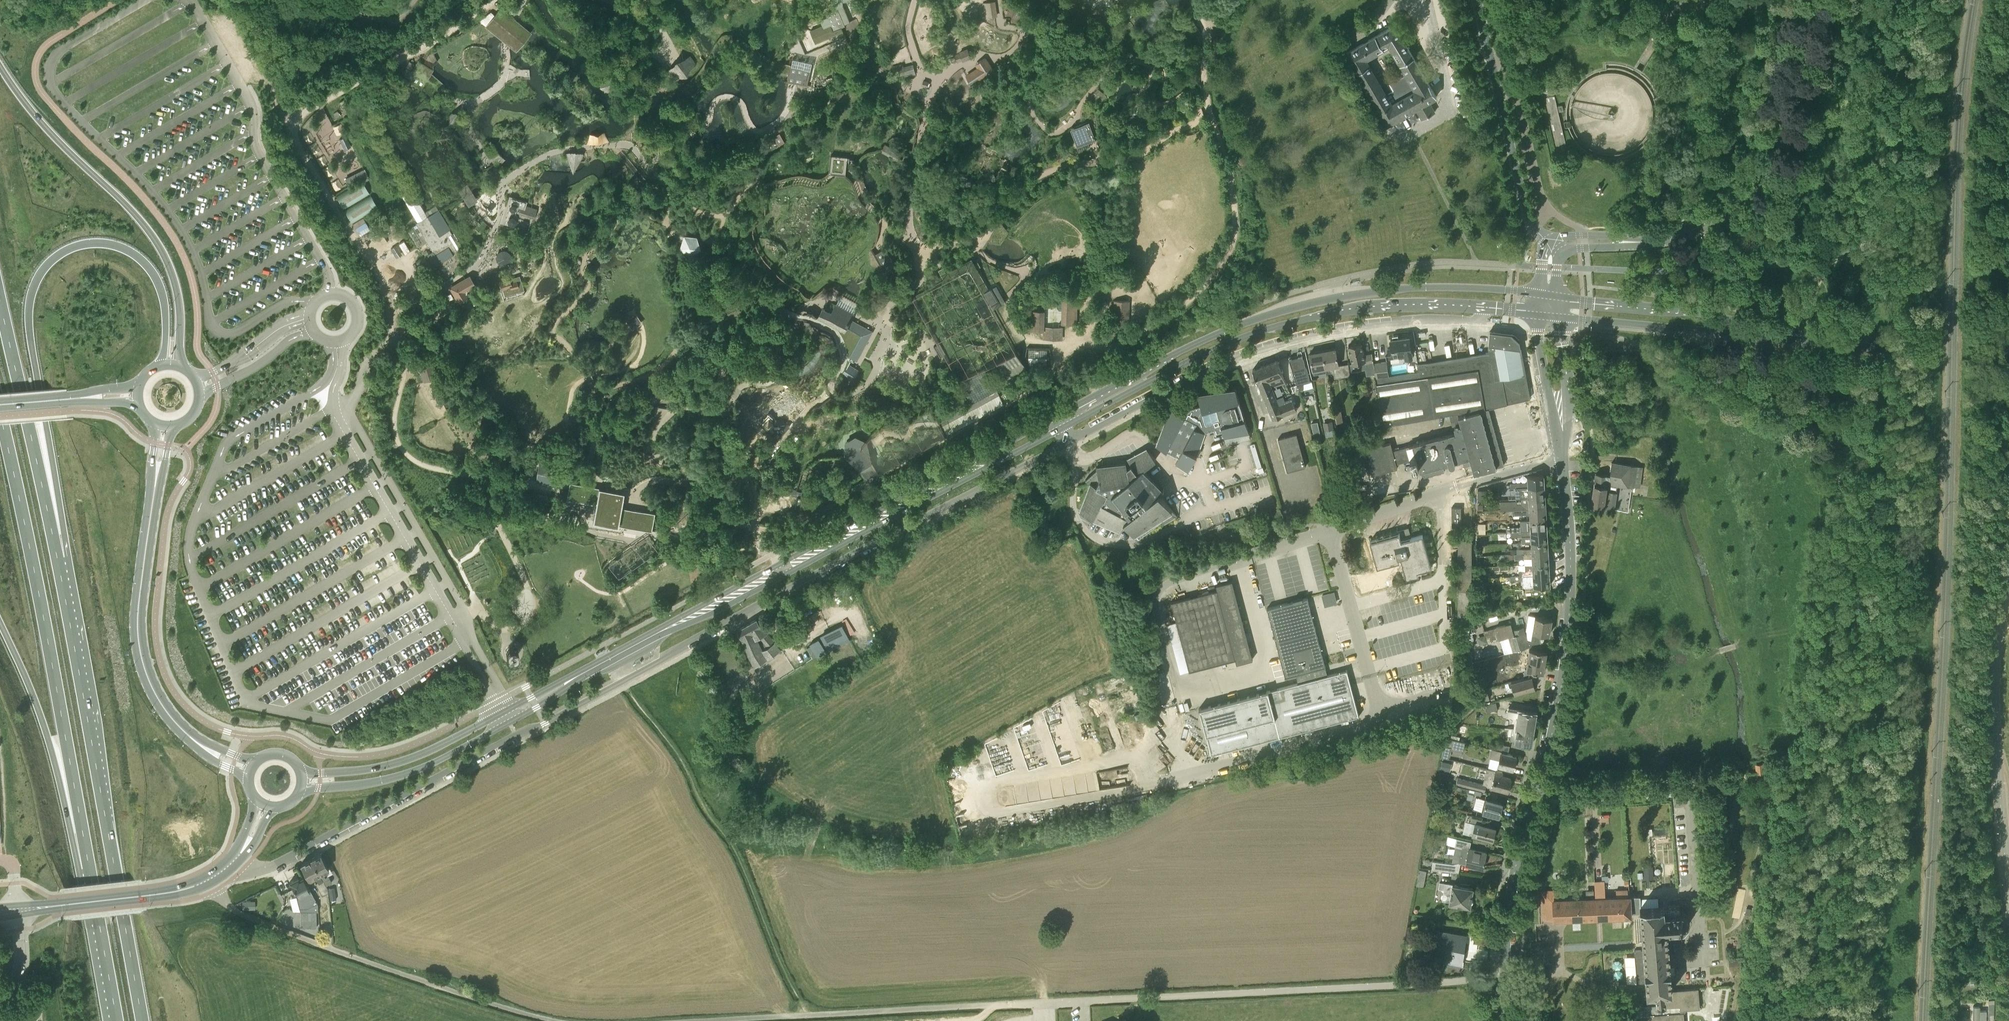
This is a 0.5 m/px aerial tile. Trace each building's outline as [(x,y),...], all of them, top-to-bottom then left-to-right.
[(995,2),(982,4),(985,18),(997,16),(995,2)] [(501,9),(488,26),(498,33),(504,38),(507,40),(509,42),(512,44),(517,49),(526,38),(530,33),(529,32),(520,24),(514,20),(501,9)] [(837,21),(811,32),(815,42),(841,31),(837,21)] [(1386,125),(1416,108),(1422,119),(1435,112),(1428,101),(1436,96),(1394,24),(1344,54),(1386,125)] [(1024,41),(1022,45),(1030,50),(1032,47),(1024,41)] [(970,57),(967,50),(954,55),(957,62),(970,57)] [(690,52),(675,53),(672,62),(679,68),(693,58),(690,52)] [(973,84),(997,71),(989,55),(977,61),(980,67),(967,73),(973,84)] [(815,62),(793,57),(787,82),(809,87),(815,62)] [(931,58),(929,64),(940,68),(942,63),(931,58)] [(400,77),(412,84),(418,85),(437,98),(439,94),(440,91),(443,87),(444,85),(432,72),(433,69),(418,60),(411,71),(406,68),(400,77)] [(913,61),(903,64),(905,74),(915,72),(913,61)] [(897,70),(902,69),(901,66),(892,68),(894,76),(899,75),(897,70)] [(298,125),(335,191),(344,186),(320,143),(328,139),(326,135),(329,133),(327,128),(330,126),(322,112),(298,125)] [(1103,143),(1095,121),(1079,127),(1076,128),(1085,150),(1094,147),(1103,143)] [(335,138),(345,136),(342,122),(332,124),(335,138)] [(597,128),(589,132),(589,136),(589,142),(607,142),(606,135),(606,131),(597,128)] [(345,153),(355,148),(348,134),(338,138),(345,153)] [(780,144),(776,136),(760,143),(764,151),(780,144)] [(494,142),(492,139),(489,141),(481,147),(478,149),(472,153),(483,168),(487,166),(491,162),(501,155),(503,154),(501,152),(494,142)] [(886,141),(882,149),(899,158),(901,155),(903,151),(886,141)] [(570,164),(572,171),(577,163),(583,152),(574,148),(566,152),(570,164)] [(847,153),(831,153),(831,168),(835,169),(846,170),(848,167),(847,154),(847,153)] [(463,194),(468,202),(469,202),(472,200),(475,198),(476,198),(471,189),(464,178),(460,180),(456,182),(463,194)] [(362,182),(336,197),(343,209),(369,194),(362,182)] [(415,223),(425,217),(411,193),(401,199),(415,223)] [(514,197),(509,196),(502,221),(506,222),(532,229),(538,209),(527,206),(528,201),(514,197)] [(368,199),(345,212),(349,219),(372,205),(368,199)] [(372,206),(350,220),(354,227),(376,213),(372,206)] [(436,277),(464,261),(456,248),(448,235),(452,233),(449,229),(450,228),(438,209),(425,217),(415,223),(426,241),(432,252),(425,256),(424,256),(436,277)] [(1004,212),(991,236),(1000,241),(1014,217),(1004,212)] [(700,243),(698,236),(684,235),(680,248),(690,255),(702,248),(700,243)] [(886,271),(897,265),(887,247),(876,254),(886,271)] [(938,270),(943,280),(969,265),(984,292),(989,289),(971,258),(946,272),(943,267),(941,268),(938,270)] [(519,275),(500,280),(504,296),(524,290),(519,275)] [(466,281),(453,289),(461,302),(470,297),(469,294),(469,292),(472,290),(474,288),(469,279),(467,281),(466,281)] [(989,289),(984,292),(993,309),(1006,302),(1004,298),(996,285),(989,289)] [(841,295),(836,305),(853,314),(858,304),(841,295)] [(1077,324),(1078,299),(1062,298),(1061,323),(1077,324)] [(1129,326),(1130,300),(1114,300),(1113,325),(1129,326)] [(727,307),(730,314),(732,317),(744,313),(743,309),(740,302),(727,307)] [(869,333),(850,323),(854,315),(853,314),(836,305),(831,314),(823,309),(817,319),(844,333),(846,329),(860,337),(850,357),(854,360),(869,333)] [(1053,339),(1053,327),(1045,326),(1044,331),(1044,339),(1053,339)] [(1382,425),(1483,409),(1493,407),(1529,398),(1519,341),(1512,334),(1511,334),(1489,331),(1488,348),(1489,352),(1420,364),(1421,371),(1389,376),(1376,378),(1378,385),(1376,386),(1382,425)] [(1407,359),(1412,358),(1411,350),(1414,349),(1413,344),(1414,344),(1414,343),(1410,344),(1409,337),(1390,340),(1391,347),(1388,348),(1389,356),(1398,354),(1399,358),(1406,357),(1407,359)] [(1376,374),(1373,363),(1372,353),(1364,355),(1361,343),(1348,346),(1352,363),(1348,364),(1350,372),(1365,369),(1367,376),(1376,374)] [(1050,363),(1050,349),(1031,348),(1031,363),(1050,363)] [(1350,376),(1350,372),(1348,364),(1348,363),(1339,365),(1335,348),(1322,351),(1326,372),(1327,372),(1326,368),(1333,367),(1335,378),(1350,376)] [(1016,351),(996,362),(1006,379),(1009,383),(1030,371),(1016,351)] [(1314,375),(1326,372),(1322,351),(1309,353),(1311,363),(1312,371),(1313,371),(1314,375)] [(1310,381),(1309,377),(1306,367),(1306,368),(1303,369),(1302,364),(1304,363),(1304,364),(1305,364),(1302,356),(1291,359),(1290,359),(1289,359),(1292,369),(1297,386),(1310,381)] [(1291,395),(1276,360),(1252,369),(1273,420),(1297,410),(1293,400),(1279,405),(1277,401),(1291,395)] [(1376,378),(1389,376),(1387,361),(1373,363),(1376,374),(1376,378)] [(857,372),(847,366),(842,374),(853,380),(855,376),(857,372)] [(960,381),(971,400),(973,405),(999,390),(996,385),(986,367),(960,381)] [(1163,433),(1156,446),(1178,458),(1175,463),(1188,470),(1187,472),(1188,472),(1197,455),(1194,454),(1204,433),(1215,429),(1216,433),(1222,432),(1224,438),(1248,430),(1249,433),(1235,389),(1212,396),(1211,393),(1198,397),(1198,396),(1197,396),(1200,405),(1189,408),(1185,416),(1170,409),(1171,410),(1166,419),(1168,420),(1161,432),(1163,433)] [(1005,398),(1001,391),(943,423),(947,430),(1005,398)] [(1459,416),(1461,424),(1455,426),(1456,433),(1392,450),(1390,442),(1365,449),(1372,475),(1397,468),(1396,463),(1410,459),(1413,467),(1412,463),(1417,462),(1418,466),(1419,466),(1419,469),(1421,468),(1424,476),(1444,471),(1443,464),(1449,463),(1449,464),(1450,465),(1451,465),(1452,465),(1453,465),(1454,465),(1454,464),(1455,464),(1455,463),(1455,462),(1455,461),(1463,459),(1464,465),(1471,464),(1474,473),(1504,465),(1496,438),(1488,408),(1459,416)] [(1333,417),(1334,422),(1343,420),(1341,410),(1335,410),(1336,416),(1333,417)] [(1369,417),(1372,427),(1381,425),(1379,415),(1369,417)] [(773,426),(773,425),(782,423),(782,419),(772,420),(772,419),(771,418),(770,418),(769,417),(768,417),(767,417),(766,417),(765,417),(764,417),(763,418),(762,418),(761,419),(761,420),(760,421),(760,422),(760,423),(760,424),(760,425),(760,426),(761,427),(762,428),(763,429),(764,429),(765,430),(766,430),(767,430),(768,430),(769,429),(770,429),(771,428),(772,427),(773,426)] [(1333,429),(1332,420),(1323,422),(1324,430),(1333,429)] [(845,453),(849,457),(859,465),(872,457),(869,444),(868,439),(864,437),(856,432),(845,438),(845,453)] [(1287,472),(1305,466),(1296,433),(1296,434),(1279,439),(1278,438),(1287,472)] [(1080,510),(1089,515),(1093,517),(1091,519),(1119,530),(1124,520),(1134,533),(1139,539),(1162,521),(1164,524),(1177,517),(1159,493),(1164,489),(1144,468),(1156,459),(1149,450),(1127,467),(1126,463),(1098,470),(1097,468),(1097,466),(1096,466),(1100,479),(1096,485),(1091,482),(1090,483),(1094,484),(1080,510)] [(769,454),(765,451),(759,477),(762,486),(801,495),(802,489),(799,488),(795,487),(796,485),(768,478),(773,456),(769,454)] [(871,460),(860,467),(866,476),(876,470),(871,460)] [(1629,511),(1632,487),(1635,487),(1638,466),(1612,462),(1610,475),(1596,473),(1591,505),(1615,509),(1629,511)] [(550,466),(539,464),(536,480),(547,482),(550,466)] [(1510,483),(1510,488),(1515,488),(1544,486),(1543,475),(1527,475),(1527,482),(1510,483)] [(619,525),(622,508),(624,500),(618,499),(618,496),(609,495),(599,493),(599,488),(570,483),(569,491),(567,498),(596,504),(593,520),(605,522),(619,525)] [(1519,498),(1521,498),(1545,497),(1544,486),(1515,488),(1516,498),(1519,498)] [(1487,500),(1487,490),(1478,490),(1478,500),(1487,500)] [(1508,510),(1512,510),(1545,508),(1545,497),(1521,498),(1521,501),(1517,501),(1500,501),(1501,510),(1508,510)] [(667,523),(662,506),(656,507),(661,524),(667,523)] [(1461,526),(1461,507),(1452,507),(1452,526),(1461,526)] [(1545,508),(1512,510),(1512,515),(1529,514),(1530,520),(1546,519),(1545,508)] [(655,513),(647,512),(644,528),(652,530),(655,513)] [(1511,532),(1546,530),(1546,519),(1530,520),(1520,520),(1520,527),(1506,527),(1507,532),(1511,532)] [(1531,542),(1547,541),(1546,530),(1511,532),(1511,537),(1522,536),(1522,542),(1531,542)] [(1406,577),(1408,577),(1418,574),(1417,571),(1431,567),(1422,534),(1410,538),(1409,534),(1404,536),(1405,539),(1401,540),(1399,533),(1370,541),(1377,567),(1399,561),(1398,557),(1400,556),(1406,577)] [(1458,615),(1471,615),(1472,539),(1458,539),(1458,615)] [(1516,549),(1517,554),(1548,553),(1547,541),(1531,542),(1531,548),(1516,549)] [(1532,564),(1532,565),(1548,564),(1548,553),(1517,554),(1515,554),(1515,558),(1515,559),(1532,558),(1532,564)] [(713,557),(704,559),(705,566),(715,565),(713,557)] [(1519,576),(1549,575),(1548,564),(1532,565),(1532,564),(1525,564),(1526,571),(1519,571),(1519,576)] [(1549,575),(1519,576),(1510,576),(1511,581),(1526,580),(1526,587),(1550,586),(1549,575)] [(1234,658),(1216,590),(1217,590),(1171,602),(1189,670),(1189,671),(1235,659),(1235,658),(1234,658)] [(1293,601),(1267,608),(1267,609),(1268,609),(1285,676),(1285,677),(1296,674),(1299,683),(1200,709),(1200,708),(1199,708),(1211,754),(1212,754),(1279,736),(1279,737),(1280,736),(1358,715),(1358,716),(1359,716),(1347,670),(1346,670),(1346,671),(1323,677),(1320,667),(1325,666),(1307,599),(1307,598),(1303,599),(1302,597),(1293,600),(1293,601)] [(1529,647),(1531,646),(1541,643),(1540,638),(1541,633),(1549,635),(1552,619),(1535,616),(1531,640),(1527,641),(1529,647)] [(776,641),(763,626),(757,618),(738,629),(742,638),(751,657),(756,666),(781,648),(776,641)] [(842,625),(821,636),(829,651),(850,640),(842,625)] [(1529,647),(1527,641),(1523,626),(1512,629),(1514,634),(1500,638),(1504,653),(1529,647)] [(1484,630),(1487,642),(1499,639),(1495,627),(1484,630)] [(826,652),(818,639),(811,642),(812,643),(810,644),(811,645),(807,647),(813,658),(816,655),(818,657),(826,652)] [(1521,668),(1521,674),(1528,675),(1529,670),(1543,672),(1547,651),(1529,648),(1526,669),(1521,668)] [(1511,681),(1514,693),(1535,688),(1532,675),(1511,681)] [(1477,691),(1479,702),(1490,699),(1487,689),(1477,691)] [(1498,709),(1495,702),(1485,705),(1487,713),(1498,709)] [(1515,729),(1533,732),(1534,732),(1537,713),(1508,708),(1506,720),(1516,722),(1515,729)] [(1466,734),(1468,727),(1460,725),(1458,732),(1466,734)] [(1511,735),(1510,741),(1531,744),(1533,732),(1515,729),(1509,728),(1508,734),(1511,735)] [(1448,738),(1446,737),(1442,757),(1448,758),(1450,749),(1463,752),(1465,742),(1459,740),(1448,738)] [(1496,750),(1508,752),(1510,746),(1498,744),(1496,750)] [(1499,760),(1497,766),(1513,770),(1516,756),(1508,754),(1508,752),(1496,750),(1491,749),(1489,757),(1499,760)] [(1452,771),(1454,761),(1443,758),(1440,769),(1452,771)] [(1485,793),(1486,787),(1508,792),(1511,778),(1501,776),(1502,772),(1487,768),(1483,784),(1458,778),(1456,785),(1461,786),(1485,793)] [(1444,783),(1437,781),(1436,788),(1442,789),(1444,783)] [(1476,796),(1473,809),(1498,816),(1499,814),(1501,815),(1502,808),(1500,808),(1502,803),(1501,802),(1501,803),(1476,796)] [(1475,823),(1472,835),(1492,840),(1496,827),(1480,823),(1481,817),(1467,814),(1465,821),(1475,823)] [(1459,872),(1461,863),(1483,868),(1486,853),(1469,849),(1471,841),(1457,838),(1455,846),(1451,863),(1433,861),(1432,869),(1459,872)] [(311,858),(326,885),(331,882),(325,871),(329,869),(320,853),(311,858)] [(328,893),(328,892),(328,889),(326,885),(311,858),(300,864),(309,880),(316,876),(318,881),(315,883),(322,896),(328,893)] [(1426,870),(1419,869),(1416,885),(1423,887),(1426,870)] [(318,904),(308,885),(303,876),(299,878),(298,877),(290,881),(298,897),(304,894),(311,907),(318,904)] [(1450,893),(1449,902),(1470,905),(1473,887),(1439,882),(1438,889),(1444,889),(1443,892),(1450,893)] [(1595,889),(1596,898),(1597,917),(1630,916),(1630,914),(1629,896),(1605,898),(1605,883),(1595,883),(1595,889)] [(1638,968),(1639,980),(1646,979),(1647,992),(1656,992),(1657,1006),(1637,1008),(1636,1006),(1635,1007),(1636,1020),(1684,1020),(1683,1012),(1681,1012),(1680,1009),(1698,1007),(1699,1008),(1700,1008),(1698,988),(1672,990),(1667,929),(1673,928),(1674,930),(1675,930),(1675,928),(1683,928),(1683,929),(1685,929),(1684,927),(1687,923),(1689,923),(1690,922),(1688,921),(1687,916),(1689,915),(1688,914),(1687,915),(1683,911),(1683,909),(1682,909),(1681,911),(1680,911),(1680,904),(1640,908),(1640,896),(1629,896),(1630,914),(1640,913),(1643,948),(1634,948),(1636,968),(1638,968)] [(1644,906),(1661,905),(1660,897),(1644,898),(1644,906)] [(1553,920),(1597,917),(1596,898),(1552,900),(1553,920)] [(316,911),(300,911),(300,927),(316,927),(316,911)] [(1461,964),(1465,940),(1456,938),(1456,940),(1450,939),(1451,933),(1436,930),(1433,951),(1445,953),(1444,961),(1461,964)] [(1729,966),(1743,965),(1743,957),(1728,958),(1729,966)] [(1971,1009),(1970,1020),(1986,1020),(1987,1010),(1971,1009)]
